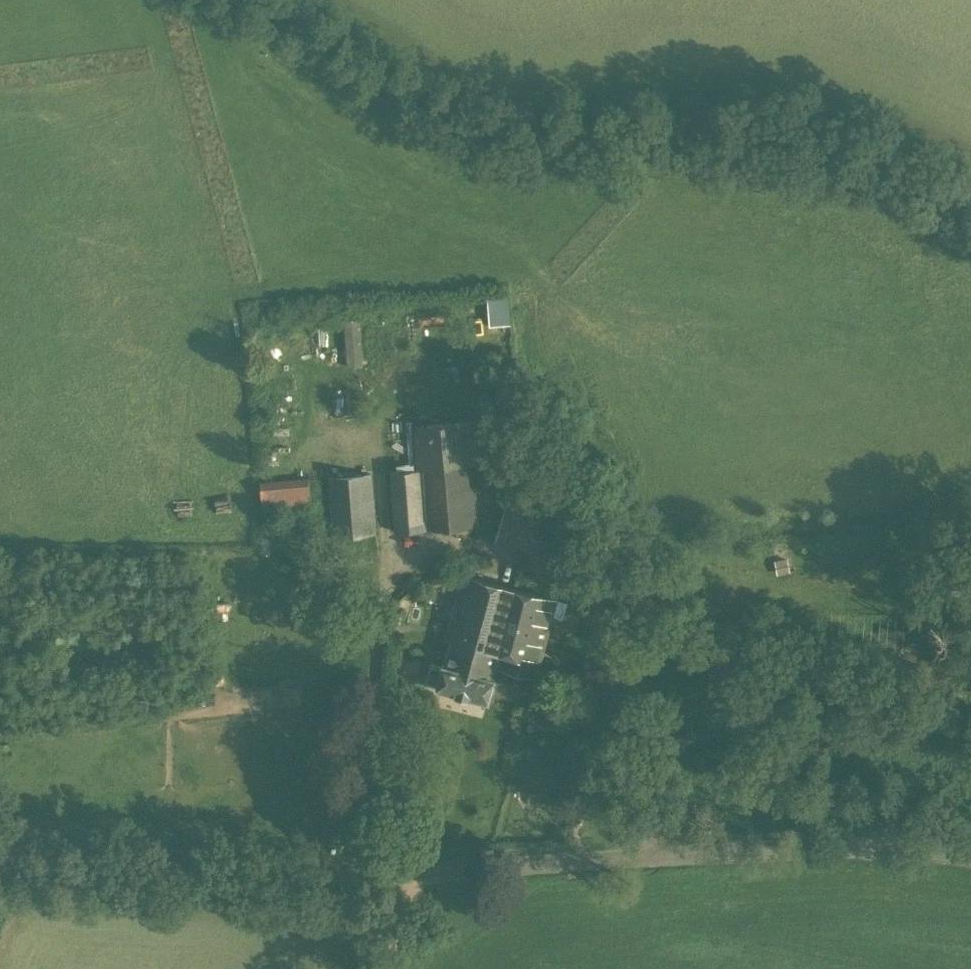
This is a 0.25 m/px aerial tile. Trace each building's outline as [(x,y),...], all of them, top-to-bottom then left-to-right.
[(419,314),(419,327),(449,325),(448,312),(419,314)] [(472,462),(479,462),(475,421),(412,426),(416,470),(389,472),(394,532),(477,525),(472,462)] [(331,537),(377,534),(372,472),(327,476),(331,537)] [(263,483),(265,512),(313,508),(310,479),(263,483)] [(515,545),(526,504),(508,499),(496,540),(515,545)] [(493,677),(495,667),(499,651),(516,589),(463,575),(447,638),(453,639),(446,664),(443,664),(443,666),(430,662),(424,682),(437,686),(437,687),(489,700),(495,678),(493,677)] [(566,602),(516,589),(499,651),(495,667),(537,678),(553,616),(562,618),(566,602)]
